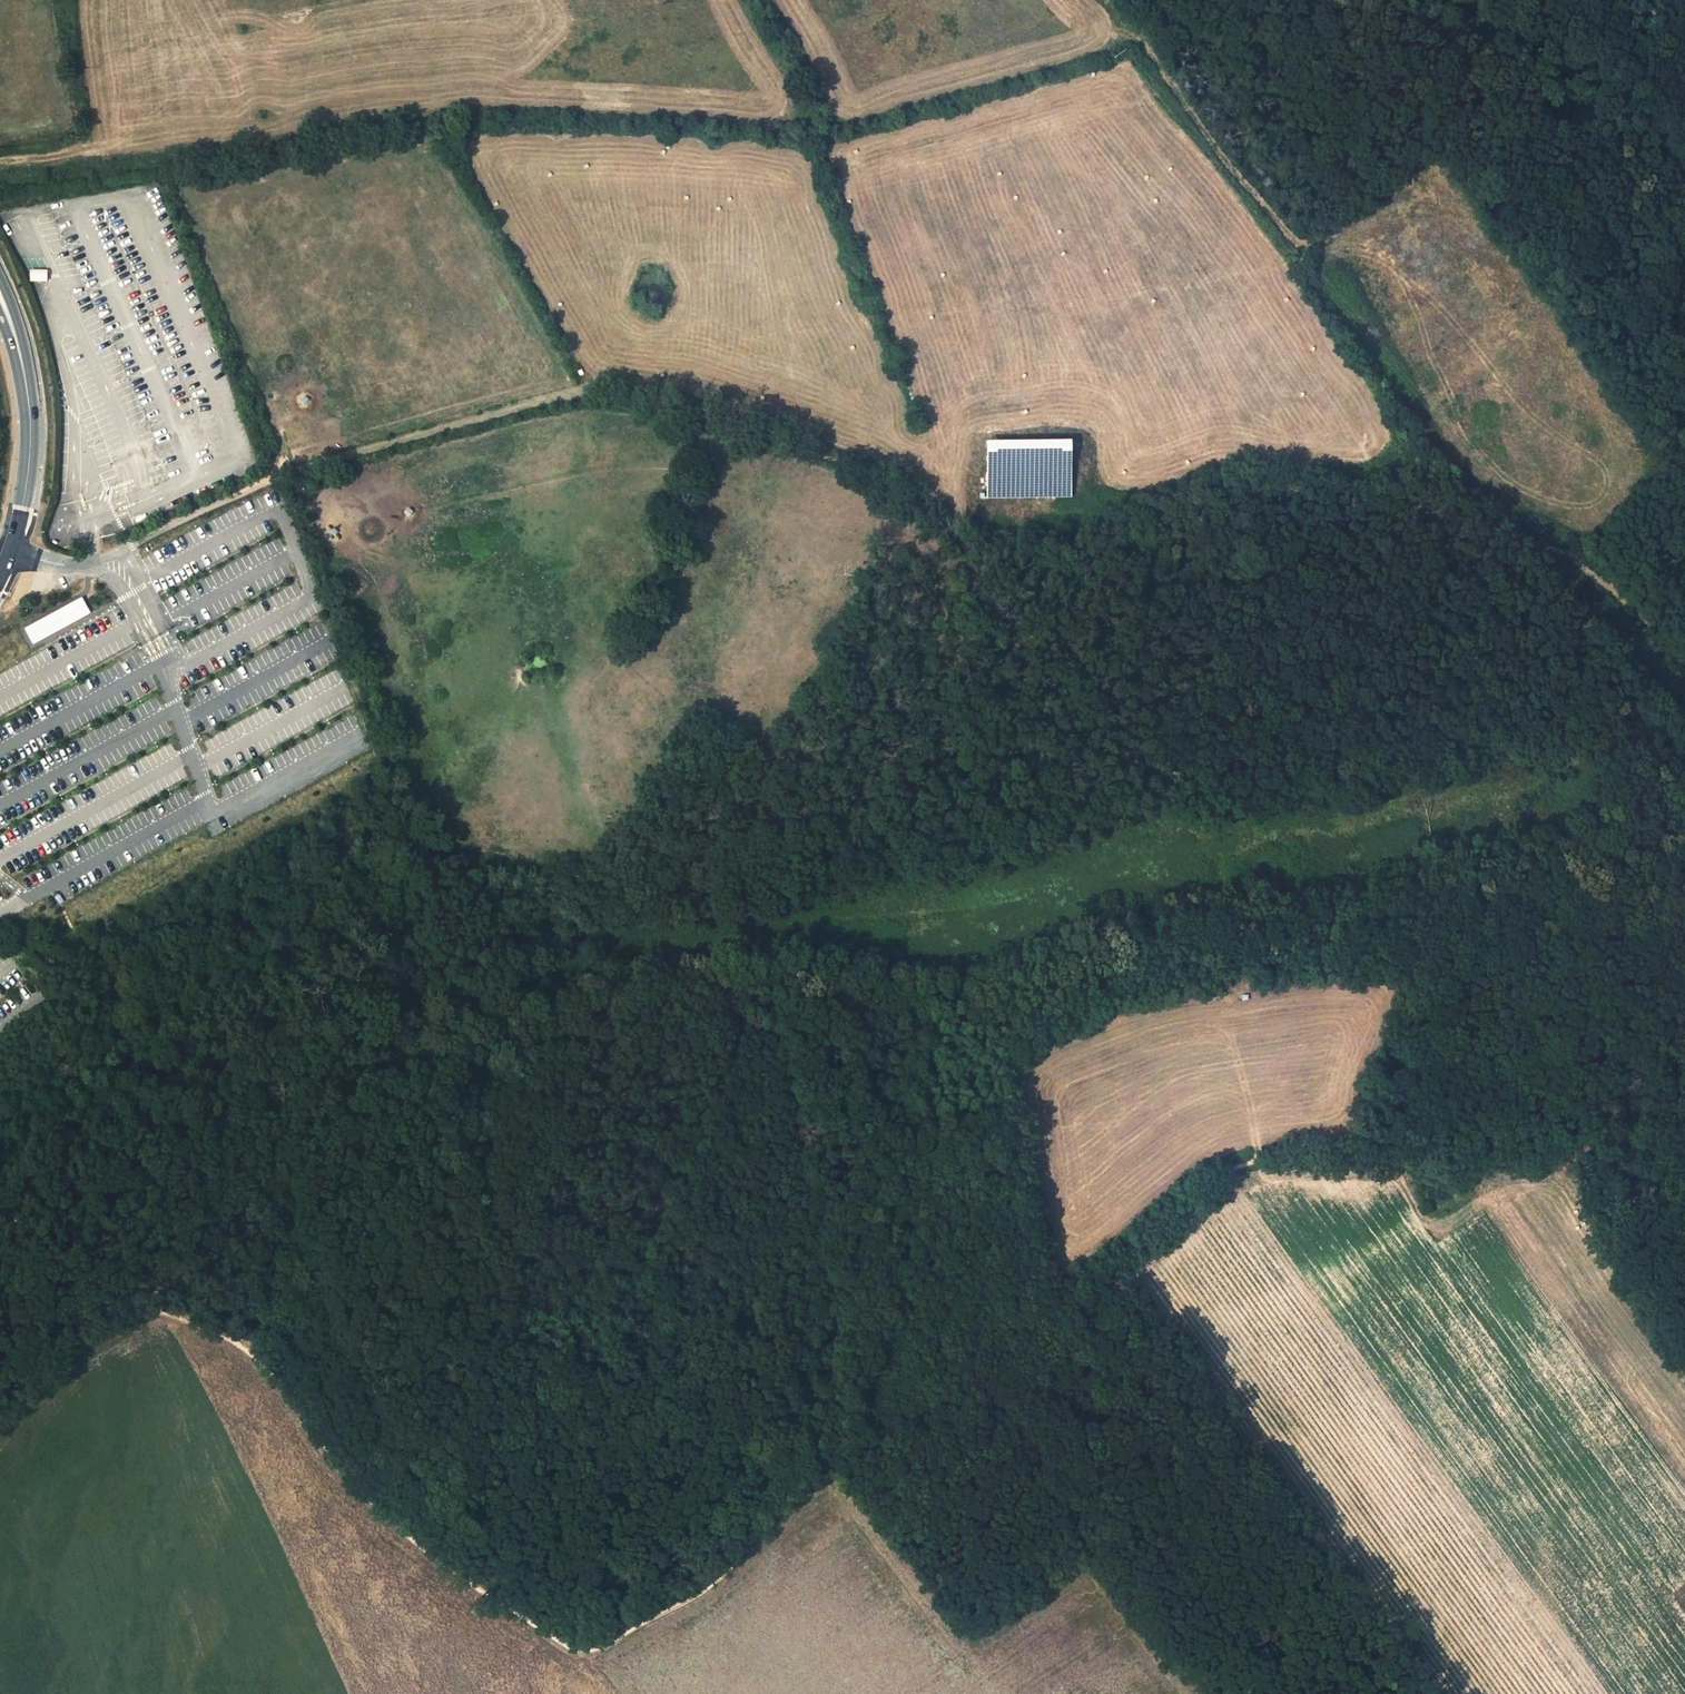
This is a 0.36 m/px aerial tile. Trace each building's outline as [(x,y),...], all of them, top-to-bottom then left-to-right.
[(306,491),(325,485),(321,474),(303,480),(306,491)] [(32,642),(92,614),(84,597),(24,625),(32,642)]
